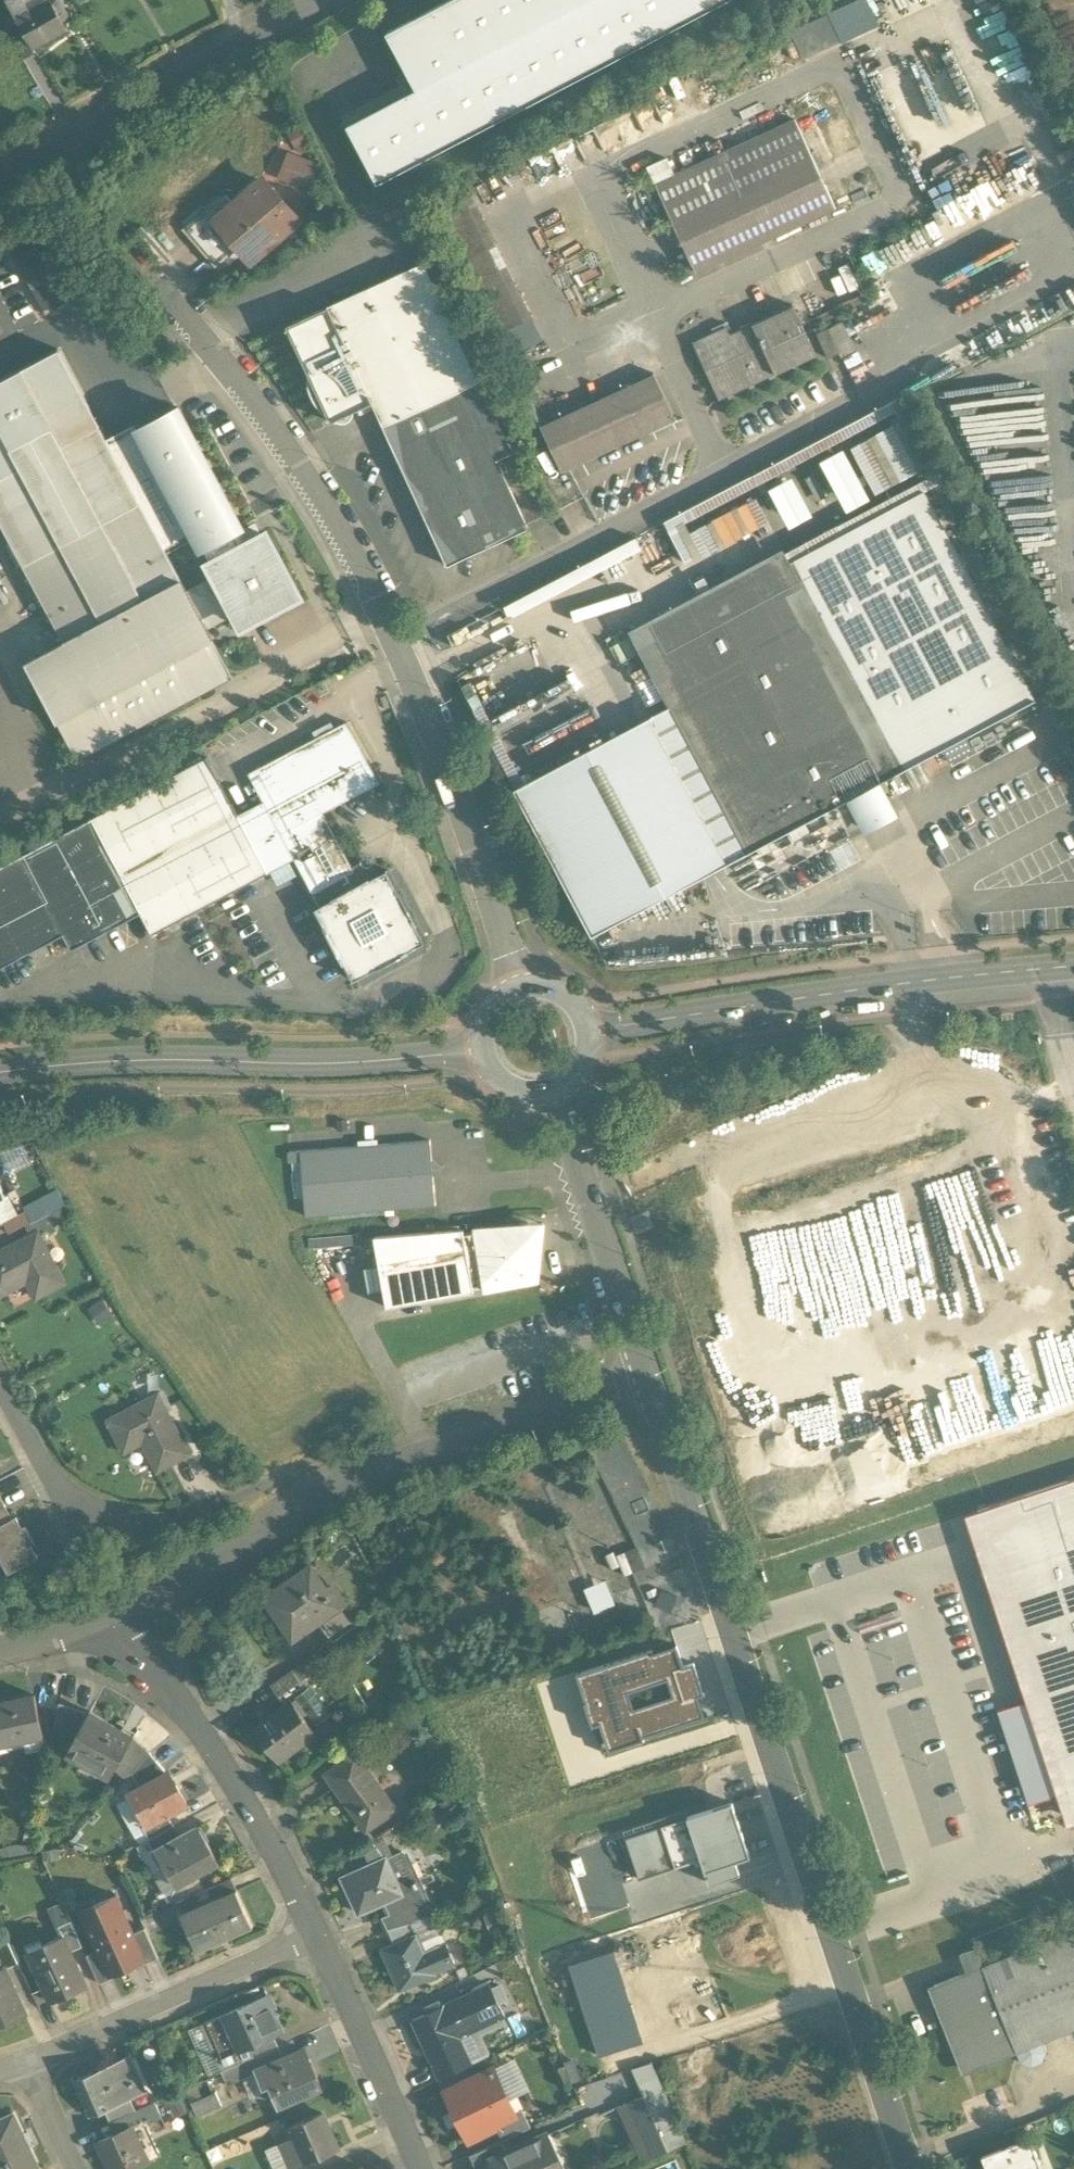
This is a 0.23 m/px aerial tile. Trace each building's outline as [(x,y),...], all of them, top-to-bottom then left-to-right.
[(7,1),(6,0),(1,0),(0,0),(0,17),(22,57),(34,50),(17,19),(7,1)] [(7,1),(17,19),(30,11),(24,0),(8,0),(7,1)] [(17,19),(34,50),(67,29),(50,0),(48,0),(30,11),(17,19)] [(30,11),(48,0),(24,0),(30,11)] [(386,34),(416,90),(346,127),(377,185),(730,0),(450,0),(386,34)] [(786,26),(799,56),(873,24),(863,0),(846,0),(786,26)] [(595,122),(605,150),(642,136),(632,108),(595,122)] [(795,119),(674,174),(667,158),(647,167),(696,272),(836,208),(795,119)] [(289,154),(280,179),(304,188),(313,162),(289,154)] [(262,180),(231,207),(254,234),(241,245),(252,258),(296,219),(262,180)] [(532,316),(473,193),(439,209),(498,332),(532,316)] [(231,207),(221,195),(182,229),(216,267),(241,245),(254,234),(231,207)] [(478,381),(422,263),(327,307),(374,408),(382,426),(478,381)] [(793,305),(729,334),(724,322),(711,327),(713,332),(693,342),(720,399),(816,355),(793,305)] [(374,408),(327,307),(286,326),(308,375),(308,382),(309,391),(313,400),(320,409),(328,417),(331,423),(335,421),(341,423),(347,421),(352,418),(354,412),(358,410),(360,415),(374,408)] [(841,323),(817,334),(828,358),(839,353),(841,357),(854,351),(841,323)] [(0,382),(0,480),(99,427),(59,351),(0,382)] [(654,373),(540,426),(561,473),(675,420),(654,373)] [(478,381),(382,426),(448,566),(527,529),(493,457),(510,449),(478,381)] [(242,527),(179,409),(110,446),(140,504),(166,553),(194,538),(199,549),(203,547),(211,561),(246,543),(245,540),(253,536),(248,527),(240,531),(239,529),(242,527)] [(890,420),(844,443),(868,491),(914,468),(890,420)] [(0,480),(0,522),(23,566),(140,504),(110,446),(99,427),(0,480)] [(924,491),(790,562),(900,771),(1034,700),(924,491)] [(140,504),(23,566),(64,643),(26,663),(78,761),(214,689),(193,650),(212,639),(207,630),(186,590),(166,553),(140,504)] [(211,561),(208,563),(214,575),(235,615),(241,626),(300,595),(266,532),(246,543),(211,561)] [(900,771),(790,562),(636,644),(670,706),(747,852),(848,799),(876,784),(900,771)] [(214,575),(186,590),(207,630),(235,615),(214,575)] [(670,706),(514,788),(591,935),(747,852),(670,706)] [(352,867),(323,812),(379,782),(345,722),(248,773),(263,801),(294,858),(319,907),(362,884),(353,867),(352,867)] [(206,759),(92,819),(141,913),(152,933),(266,873),(236,816),(237,815),(233,806),(231,806),(206,759)] [(876,784),(848,799),(863,826),(890,812),(876,784)] [(294,858),(263,801),(237,815),(236,816),(266,873),(294,858)] [(141,913),(92,819),(22,856),(64,934),(72,950),(141,913)] [(0,868),(0,968),(64,934),(22,856),(0,868)] [(319,907),(316,909),(328,931),(327,932),(340,957),(341,956),(354,980),(377,968),(378,969),(402,956),(402,954),(425,942),(412,918),(414,918),(400,893),(399,894),(387,871),(362,884),(319,907)] [(1073,1296),(1073,1275),(1026,1106),(832,1162),(837,1181),(693,1222),(741,1391),(1073,1296)] [(430,1137),(289,1149),(290,1159),(300,1159),(304,1214),(435,1204),(433,1171),(436,1171),(440,1165),(435,1161),(432,1162),(430,1137)] [(56,1188),(39,1198),(47,1212),(64,1203),(56,1188)] [(60,1207),(26,1225),(31,1235),(37,1232),(38,1233),(66,1218),(60,1207)] [(546,1222),(375,1236),(388,1306),(475,1290),(474,1285),(487,1283),(488,1288),(538,1279),(546,1222)] [(0,1252),(0,1292),(29,1276),(38,1293),(63,1280),(38,1233),(37,1232),(31,1235),(0,1252)] [(89,1307),(100,1323),(113,1314),(101,1298),(89,1307)] [(162,1389),(107,1418),(121,1445),(141,1435),(157,1466),(187,1450),(165,1407),(169,1404),(162,1389)] [(1073,1807),(1073,1480),(977,1512),(989,1545),(976,1549),(980,1560),(984,1575),(997,1571),(1073,1807)] [(0,1506),(0,1555),(1,1555),(9,1570),(39,1554),(17,1513),(12,1516),(6,1503),(0,1506)] [(989,1545),(977,1512),(965,1516),(976,1549),(989,1545)] [(339,1608),(310,1565),(262,1598),(292,1641),(314,1626),(339,1608)] [(984,1575),(1025,1702),(999,1710),(1029,1802),(1056,1793),(1066,1825),(1073,1823),(1073,1807),(997,1571),(984,1575)] [(590,1610),(612,1601),(602,1576),(580,1586),(590,1610)] [(339,1608),(314,1626),(328,1645),(353,1628),(339,1608)] [(577,1673),(602,1753),(704,1721),(695,1694),(703,1691),(694,1661),(681,1665),(675,1646),(651,1654),(650,1650),(577,1673)] [(291,1670),(270,1685),(278,1698),(300,1683),(291,1670)] [(804,1692),(814,1722),(841,1714),(831,1683),(804,1692)] [(0,1703),(0,1741),(42,1732),(33,1695),(0,1703)] [(88,1713),(59,1703),(53,1730),(75,1738),(88,1713)] [(297,1721),(286,1707),(255,1730),(278,1761),(314,1734),(302,1718),(297,1721)] [(121,1730),(91,1714),(91,1713),(89,1712),(88,1713),(75,1738),(66,1754),(68,1755),(69,1754),(85,1764),(87,1761),(110,1773),(108,1776),(110,1778),(115,1768),(132,1736),(133,1736),(121,1730)] [(438,1730),(417,1738),(424,1758),(445,1750),(438,1730)] [(132,1736),(115,1768),(126,1778),(131,1773),(149,1752),(132,1736)] [(835,1745),(823,1773),(851,1785),(863,1757),(835,1745)] [(167,1772),(149,1752),(131,1773),(140,1788),(167,1772)] [(391,1806),(355,1754),(326,1774),(362,1826),(391,1806)] [(140,1788),(129,1793),(147,1825),(148,1826),(166,1816),(186,1804),(168,1772),(167,1772),(140,1788)] [(851,1794),(839,1819),(867,1832),(879,1807),(851,1794)] [(732,1803),(687,1817),(701,1858),(709,1883),(739,1873),(735,1862),(750,1857),(732,1803)] [(166,1816),(148,1826),(147,1825),(142,1828),(149,1841),(173,1827),(166,1816)] [(639,1879),(701,1858),(687,1817),(625,1837),(639,1879)] [(173,1827),(149,1841),(156,1852),(179,1839),(173,1827)] [(179,1839),(156,1852),(175,1886),(217,1862),(198,1828),(179,1839)] [(383,1841),(364,1854),(370,1867),(390,1858),(383,1841)] [(370,1867),(342,1879),(358,1915),(383,1904),(389,1917),(381,1920),(386,1932),(409,1925),(430,1919),(417,1888),(418,1888),(415,1881),(414,1881),(402,1853),(390,1858),(370,1867)] [(231,1880),(177,1904),(182,1916),(236,1892),(231,1880)] [(182,1916),(181,1917),(183,1921),(197,1953),(252,1928),(236,1892),(182,1916)] [(116,1897),(80,1913),(97,1952),(108,1977),(111,1976),(108,1970),(117,1966),(120,1972),(142,1962),(144,1961),(133,1935),(116,1897)] [(177,1904),(152,1915),(159,1932),(183,1921),(181,1917),(182,1916),(177,1904)] [(502,1904),(487,1909),(491,1922),(506,1917),(502,1904)] [(152,1915),(140,1920),(143,1925),(145,1930),(147,1934),(148,1937),(159,1932),(152,1915)] [(70,1923),(59,1928),(63,1938),(64,1938),(70,1954),(82,1948),(70,1923)] [(409,1925),(386,1932),(393,1947),(414,1938),(409,1925)] [(983,1966),(1017,2051),(1042,2041),(1073,2028),(1073,1929),(984,1966),(983,1966)] [(147,1934),(145,1930),(133,1935),(144,1961),(142,1962),(144,1966),(158,1960),(148,1937),(147,1934)] [(423,1955),(415,1937),(414,1938),(393,1947),(382,1952),(399,1992),(432,1977),(432,1975),(423,1955)] [(63,1938),(27,1955),(49,2004),(86,1988),(70,1954),(64,1938),(63,1938)] [(0,1942),(0,1969),(1,1972),(3,1971),(18,1964),(6,1939),(0,1942)] [(444,1946),(423,1955),(432,1975),(452,1966),(444,1946)] [(976,1947),(960,1953),(967,1972),(983,1966),(984,1966),(976,1947)] [(598,2056),(643,2042),(614,1951),(569,1965),(598,2056)] [(97,1952),(86,1957),(98,1986),(112,1980),(111,1976),(108,1977),(97,1952)] [(967,1972),(934,1985),(968,2070),(1017,2051),(983,1966),(967,1972)] [(0,1972),(0,2026),(23,2016),(3,1971),(1,1972),(0,1972)] [(470,2066),(453,2030),(499,2008),(488,1986),(411,2023),(439,2081),(470,2066)] [(266,1998),(218,2019),(218,2020),(226,2039),(232,2037),(239,2053),(250,2048),(273,2038),(281,2034),(273,2018),(275,2017),(266,1998)] [(226,2039),(218,2020),(218,2019),(203,2026),(216,2058),(215,2059),(216,2060),(217,2060),(223,2073),(252,2061),(255,2059),(250,2048),(239,2053),(232,2037),(226,2039)] [(273,2038),(250,2048),(255,2059),(278,2049),(273,2038)] [(1042,2041),(1017,2051),(1021,2061),(1031,2066),(1042,2061),(1046,2051),(1042,2041)] [(255,2059),(252,2061),(257,2073),(283,2062),(278,2049),(255,2059)] [(283,2062),(257,2073),(258,2074),(264,2088),(268,2086),(277,2107),(321,2088),(311,2066),(309,2067),(303,2053),(283,2062)] [(128,2060),(74,2084),(89,2118),(104,2111),(129,2100),(129,2101),(132,2099),(134,2094),(130,2085),(137,2082),(128,2060)] [(223,2073),(221,2075),(226,2088),(258,2074),(257,2073),(252,2061),(223,2073)] [(439,2081),(438,2082),(444,2093),(486,2073),(481,2061),(470,2066),(439,2081)] [(533,2110),(510,2062),(492,2070),(513,2114),(520,2111),(522,2115),(533,2110)] [(685,2143),(649,2063),(629,2069),(640,2096),(616,2107),(641,2162),(685,2143)] [(513,2114),(492,2070),(486,2073),(444,2093),(443,2094),(467,2142),(496,2128),(515,2119),(513,2114)] [(205,2079),(183,2088),(188,2100),(210,2091),(205,2079)] [(214,2094),(190,2105),(196,2119),(220,2108),(214,2094)] [(129,2100),(104,2111),(110,2123),(134,2113),(129,2101),(129,2100)] [(184,2109),(174,2114),(179,2126),(190,2121),(184,2109)] [(515,2119),(496,2128),(502,2141),(529,2129),(522,2115),(520,2111),(513,2114),(515,2119)] [(110,2123),(106,2125),(112,2137),(131,2128),(140,2125),(134,2113),(110,2123)] [(0,2121),(0,2168),(38,2168),(12,2115),(0,2121)] [(323,2116),(289,2131),(293,2141),(291,2142),(301,2165),(316,2159),(317,2161),(338,2152),(323,2116)] [(95,2144),(106,2168),(135,2168),(147,2164),(131,2128),(112,2137),(95,2144)] [(506,2153),(501,2141),(493,2145),(499,2159),(503,2168),(551,2168),(545,2156),(551,2154),(543,2136),(506,2153)] [(981,2155),(987,2168),(1043,2168),(1030,2136),(981,2155)] [(469,2156),(475,2168),(476,2168),(499,2159),(493,2145),(469,2156)]
